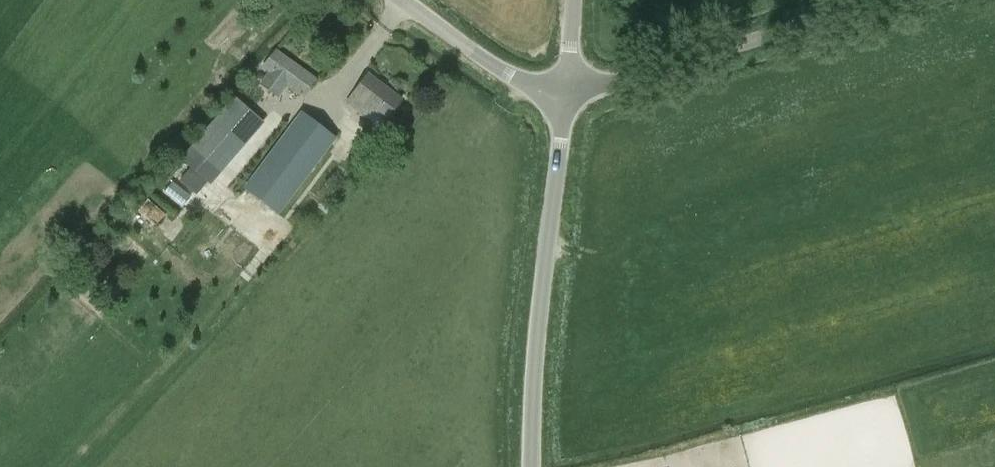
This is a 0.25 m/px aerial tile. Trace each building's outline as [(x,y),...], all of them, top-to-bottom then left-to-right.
[(317,78),(276,49),(262,67),(303,97),(317,78)] [(401,98),(368,73),(346,102),(362,115),(368,108),(385,120),(401,98)] [(227,178),(228,177),(241,187),(278,215),(337,137),(301,110),(287,129),(271,118),(266,124),(241,102),(235,97),(192,147),(227,178)] [(164,192),(183,207),(191,197),(172,182),(164,192)] [(320,209),(326,214),(331,207),(325,202),(320,209)]
